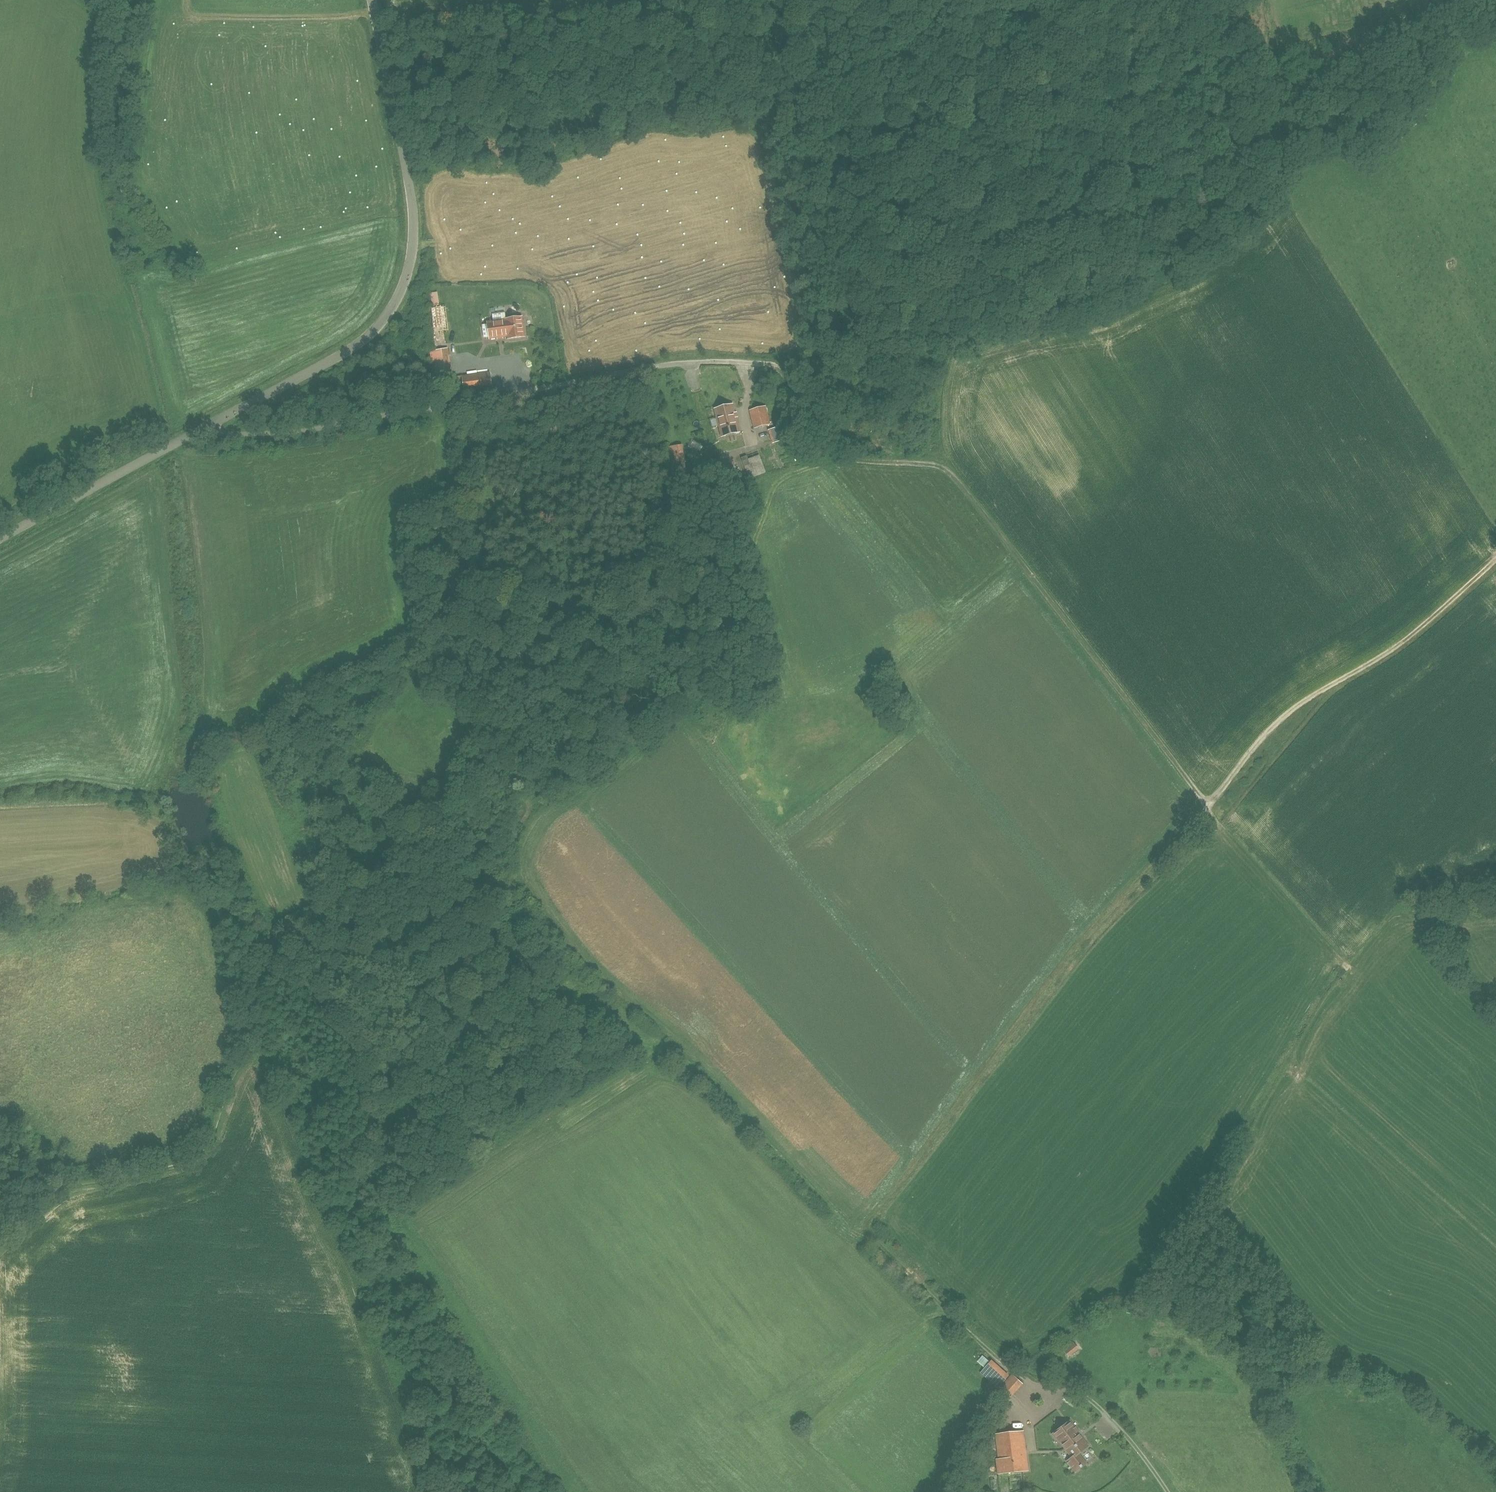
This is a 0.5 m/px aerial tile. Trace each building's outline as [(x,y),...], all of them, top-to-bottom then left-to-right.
[(429,292),(431,305),(439,304),(436,291),(429,292)] [(439,306),(432,307),(434,328),(447,326),(445,306),(439,306)] [(505,320),(487,323),(489,338),(508,336),(508,338),(523,336),(521,317),(505,319),(505,320)] [(436,379),(453,377),(449,348),(432,351),(436,379)] [(462,376),(453,377),(454,385),(463,384),(464,391),(492,387),(490,373),(462,377),(462,376)] [(739,432),(735,417),(734,413),(732,405),(715,409),(717,419),(719,425),(722,436),(727,435),(733,433),(739,432)] [(749,411),(754,427),(769,423),(765,407),(749,411)] [(783,425),(770,429),(774,442),(787,437),(783,425)] [(687,481),(682,444),(669,446),(673,482),(687,481)] [(764,450),(735,460),(742,480),(766,472),(762,462),(767,460),(764,450)] [(1073,1342),(1063,1349),(1069,1356),(1078,1349),(1073,1342)] [(997,1389),(1007,1376),(995,1367),(986,1379),(997,1389)] [(998,1388),(1008,1398),(1022,1384),(1011,1373),(998,1388)] [(1070,1422),(1053,1435),(1056,1439),(1057,1439),(1071,1459),(1066,1462),(1074,1473),(1085,1466),(1077,1455),(1087,1448),(1078,1435),(1079,1435),(1070,1422)] [(996,1459),(997,1473),(1027,1470),(1023,1431),(996,1434),(998,1458),(996,1459)]
